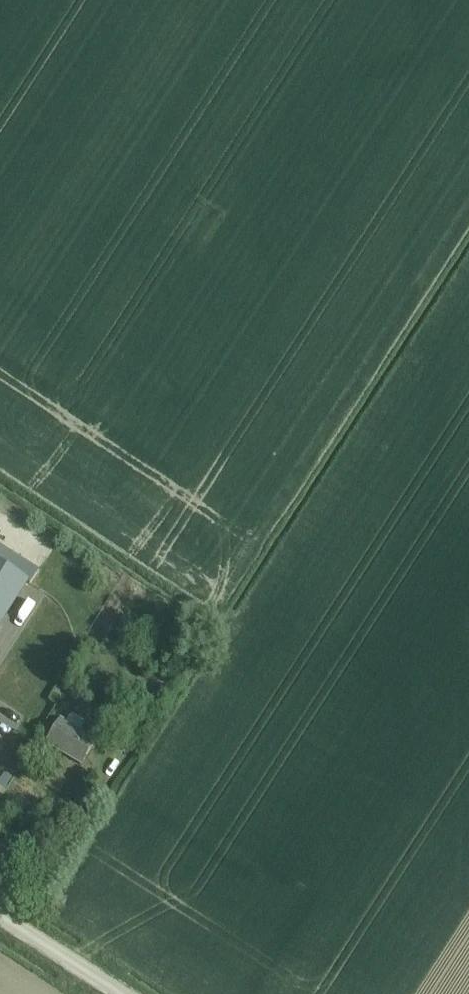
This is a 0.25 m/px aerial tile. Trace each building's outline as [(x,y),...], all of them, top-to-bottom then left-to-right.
[(38,571),(0,546),(0,624),(27,583),(30,585),(38,571)] [(44,743),(80,766),(101,735),(77,719),(71,727),(59,720),(44,743)]
